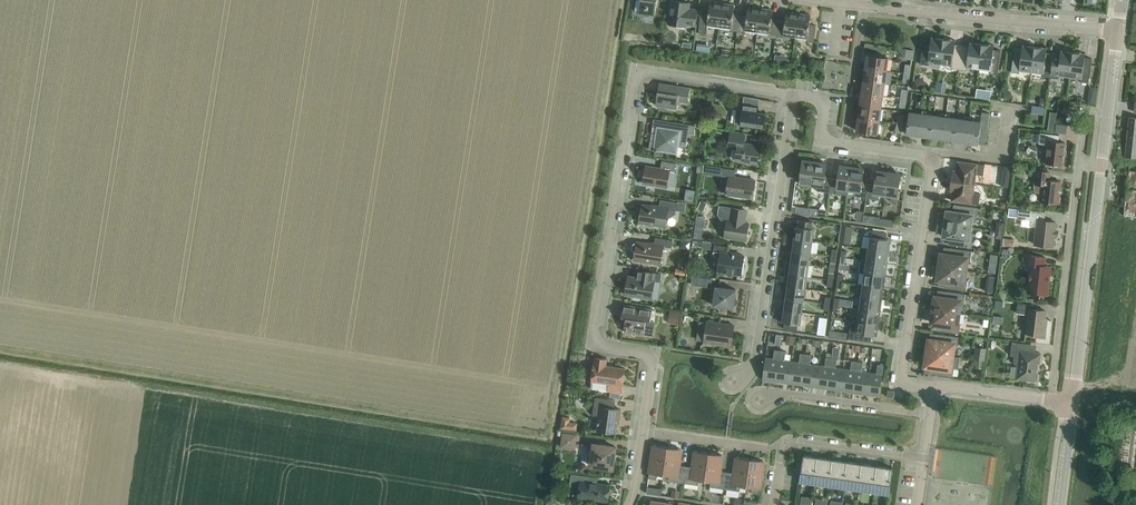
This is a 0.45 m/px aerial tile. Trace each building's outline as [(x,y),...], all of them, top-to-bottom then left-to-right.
[(635,11),(639,11),(638,14),(655,16),(657,0),(637,0),(635,11)] [(671,0),(668,24),(688,27),(688,25),(696,26),(698,10),(689,8),(690,3),(671,0)] [(708,25),(719,27),(722,10),(723,3),(710,1),(709,11),(702,10),(700,26),(707,27),(708,25)] [(722,10),(719,27),(731,29),(731,30),(738,31),(740,15),(734,14),(735,4),(723,3),(722,10)] [(740,15),(738,31),(746,32),(746,31),(757,32),(760,10),(761,8),(748,6),(747,16),(740,15)] [(760,10),(757,32),(769,34),(769,35),(776,36),(778,20),(772,19),(773,10),(761,8),(760,10)] [(778,20),(776,36),(783,37),(784,36),(795,37),(799,13),(786,11),(785,21),(778,20)] [(799,13),(795,37),(807,39),(807,40),(814,41),(816,25),(810,24),(811,15),(799,13)] [(923,40),(920,64),(928,65),(929,63),(940,64),(944,38),(931,37),(931,41),(923,40)] [(944,38),(940,64),(952,66),(951,68),(959,69),(962,45),(955,44),(956,40),(944,38)] [(962,45),(959,69),(967,70),(967,68),(979,69),(982,43),(970,42),(969,46),(962,45)] [(982,43),(979,69),(990,71),(990,73),(998,74),(1001,50),(994,49),(994,45),(982,43)] [(1020,71),(1031,72),(1035,46),(1023,45),(1022,49),(1015,48),(1011,72),(1019,73),(1020,71)] [(1035,46),(1031,72),(1043,74),(1043,76),(1050,77),(1053,53),(1046,52),(1047,48),(1035,46)] [(1053,53),(1050,77),(1058,78),(1058,76),(1070,77),(1073,51),(1061,50),(1060,54),(1053,53)] [(1073,51),(1070,77),(1081,79),(1081,81),(1089,82),(1092,58),(1085,57),(1086,53),(1073,51)] [(868,55),(866,68),(887,71),(888,57),(868,55)] [(817,59),(816,66),(823,67),(824,60),(817,59)] [(866,68),(865,80),(885,83),(887,71),(866,68)] [(921,77),(915,79),(917,87),(923,85),(921,77)] [(865,80),(863,93),(883,96),(885,83),(865,80)] [(660,83),(656,105),(677,109),(678,101),(688,102),(690,88),(660,83)] [(938,84),(937,91),(946,92),(947,85),(938,84)] [(977,88),(976,97),(983,98),(985,89),(977,88)] [(863,93),(861,105),(881,108),(883,96),(863,93)] [(1089,96),(1088,103),(1095,103),(1096,95),(1093,94),(1089,96)] [(741,125),(754,127),(754,125),(763,127),(765,113),(757,112),(758,106),(759,99),(745,97),(744,104),(743,109),(737,108),(735,124),(741,124),(741,125)] [(706,101),(699,103),(702,110),(709,107),(706,101)] [(861,105),(859,118),(879,121),(881,108),(861,105)] [(910,111),(906,134),(985,144),(990,113),(982,112),(981,121),(910,111)] [(859,118),(857,131),(877,134),(879,121),(859,118)] [(651,141),(649,149),(678,154),(679,147),(686,148),(689,133),(695,134),(696,125),(674,122),(673,128),(657,126),(655,141),(651,141)] [(1127,143),(1135,144),(1135,131),(1128,130),(1127,143)] [(737,148),(736,160),(758,163),(760,146),(744,143),(745,135),(730,133),(728,147),(737,148)] [(1039,142),(1039,144),(1048,145),(1048,148),(1046,149),(1046,153),(1047,155),(1046,163),(1063,165),(1066,143),(1059,142),(1060,135),(1041,133),(1040,134),(1040,140),(1039,142)] [(1135,157),(1135,144),(1127,143),(1125,156),(1135,157)] [(803,160),(800,184),(812,186),(812,184),(815,160),(814,160),(806,159),(806,160),(803,160)] [(676,163),(662,160),(661,168),(646,166),(643,183),(668,187),(671,171),(675,171),(676,163)] [(812,184),(818,185),(817,191),(830,192),(832,178),(825,177),(827,163),(824,163),(824,161),(816,160),(817,160),(815,160),(812,184)] [(953,170),(951,180),(975,184),(976,174),(984,175),(985,165),(958,161),(956,171),(953,170)] [(832,178),(830,192),(848,195),(849,189),(852,165),(851,165),(843,164),(843,166),(840,165),(838,179),(832,178)] [(849,189),(855,190),(854,196),(866,198),(868,184),(862,183),(864,169),(861,168),(862,166),(854,165),(852,165),(849,189)] [(728,177),(726,194),(753,198),(756,180),(735,177),(736,169),(722,167),(721,176),(728,177)] [(868,184),(866,198),(879,200),(880,194),(886,194),(889,170),(888,170),(880,169),(880,171),(877,170),(875,184),(868,184)] [(889,170),(886,194),(892,195),(891,201),(897,202),(901,174),(898,174),(899,172),(891,171),(889,170)] [(1037,192),(1039,193),(1042,193),(1041,201),(1058,203),(1060,194),(1060,193),(1059,193),(1060,188),(1061,187),(1060,187),(1061,181),(1049,180),(1050,172),(1036,170),(1034,187),(1035,190),(1037,192)] [(953,191),(952,201),(979,205),(981,194),(973,193),(975,184),(951,180),(950,190),(953,191)] [(667,226),(668,217),(670,217),(676,214),(676,210),(677,210),(678,202),(660,200),(659,207),(642,204),(640,222),(667,226)] [(701,201),(698,208),(704,211),(707,203),(701,201)] [(720,205),(718,214),(722,220),(728,221),(725,237),(747,240),(749,223),(745,222),(747,210),(732,208),(733,207),(720,205)] [(946,216),(944,217),(943,223),(971,227),(972,222),(976,222),(978,208),(957,205),(956,211),(947,210),(946,216)] [(797,206),(796,213),(810,215),(811,208),(797,206)] [(1009,210),(1009,216),(1018,217),(1019,211),(1019,209),(1010,208),(1009,210)] [(1018,217),(1018,218),(1022,219),(1032,220),(1031,226),(1037,226),(1035,244),(1053,246),(1055,236),(1055,229),(1056,222),(1044,221),(1045,212),(1033,210),(1019,209),(1019,211),(1018,217)] [(880,218),(879,225),(894,227),(894,220),(880,218)] [(794,225),(792,238),(813,241),(815,228),(812,228),(813,221),(799,219),(799,226),(794,225)] [(997,222),(996,230),(1003,231),(1005,223),(997,222)] [(944,231),(943,237),(952,238),(951,245),(972,248),(974,233),(971,233),(971,227),(943,223),(942,228),(944,231)] [(870,236),(868,248),(889,251),(891,239),(886,239),(887,232),(873,230),(872,237),(870,236)] [(1002,239),(1003,231),(996,230),(995,238),(1002,239)] [(695,231),(694,239),(702,240),(703,232),(695,231)] [(656,237),(655,244),(637,241),(637,243),(635,243),(633,244),(632,249),(634,251),(635,251),(634,260),(661,264),(664,246),(672,248),(673,240),(656,237)] [(792,238),(790,249),(811,253),(813,241),(792,238)] [(703,241),(702,248),(711,249),(712,242),(703,241)] [(719,256),(717,271),(727,272),(729,275),(734,273),(741,274),(744,255),(727,253),(728,246),(715,244),(713,255),(719,256)] [(868,248),(866,260),(887,263),(889,251),(868,248)] [(940,260),(938,260),(937,266),(966,270),(967,261),(971,262),(972,251),(951,248),(950,255),(941,253),(940,260)] [(790,249),(789,261),(810,264),(811,253),(790,249)] [(1031,265),(1027,293),(1048,295),(1051,266),(1044,266),(1045,257),(1027,254),(1026,264),(1031,265)] [(859,271),(864,272),(886,275),(887,263),(866,260),(860,260),(859,271)] [(789,261),(787,273),(808,276),(810,264),(789,261)] [(989,265),(988,272),(996,273),(997,266),(989,265)] [(939,273),(938,280),(944,281),(943,287),(966,291),(968,280),(965,279),(966,270),(937,266),(936,273),(939,273)] [(662,274),(644,271),(638,270),(637,277),(629,276),(626,294),(652,299),(655,281),(661,282),(662,274)] [(864,272),(863,284),(884,287),(886,275),(864,272)] [(787,273),(785,285),(806,288),(808,276),(787,273)] [(703,277),(702,286),(711,287),(712,278),(703,277)] [(863,284),(861,296),(882,299),(884,287),(863,284)] [(785,285),(783,297),(804,300),(806,288),(785,285)] [(716,286),(713,305),(734,308),(734,305),(736,305),(737,303),(738,300),(737,298),(736,297),(737,289),(716,286)] [(935,303),(931,302),(930,309),(959,313),(960,304),(964,304),(965,294),(948,291),(947,298),(936,296),(935,303)] [(861,296),(859,308),(880,311),(882,299),(861,296)] [(989,296),(985,299),(989,305),(993,302),(989,296)] [(783,297),(782,309),(803,312),(804,300),(783,297)] [(1026,333),(1043,335),(1046,310),(1033,309),(1033,304),(1018,302),(1017,313),(1028,315),(1026,333)] [(653,308),(624,304),(622,316),(627,317),(624,331),(644,334),(646,320),(651,321),(653,308)] [(834,304),(833,311),(838,312),(846,313),(846,306),(839,306),(839,305),(836,305),(834,304)] [(859,308),(858,320),(879,323),(880,311),(859,308)] [(797,330),(798,324),(801,324),(803,312),(782,309),(780,321),(782,322),(782,321),(785,322),(784,328),(797,330)] [(933,316),(932,323),(943,324),(942,331),(959,334),(961,323),(958,323),(959,313),(930,309),(929,316),(933,316)] [(673,310),(671,323),(679,324),(681,312),(673,310)] [(820,317),(819,324),(827,325),(828,318),(820,317)] [(982,327),(990,328),(991,319),(983,318),(982,327)] [(877,335),(879,323),(858,320),(856,328),(850,327),(849,338),(871,341),(872,335),(877,335)] [(704,342),(731,346),(734,325),(707,321),(704,342)] [(928,346),(925,345),(924,352),(953,356),(954,345),(958,346),(959,337),(937,334),(936,340),(929,339),(928,346)] [(787,335),(786,343),(794,345),(795,336),(787,335)] [(1012,350),(1011,355),(1015,356),(1015,362),(1016,364),(1019,365),(1017,378),(1030,380),(1036,381),(1037,375),(1036,374),(1038,362),(1040,363),(1041,353),(1036,352),(1035,352),(1027,351),(1028,344),(1012,342),(1012,350)] [(766,357),(763,379),(776,381),(780,350),(775,349),(773,358),(766,357)] [(780,350),(776,381),(789,383),(792,360),(785,359),(786,351),(780,350)] [(976,350),(975,359),(977,359),(984,360),(985,360),(986,351),(976,350)] [(926,359),(926,366),(932,367),(931,373),(953,376),(955,368),(951,367),(953,356),(924,352),(923,359),(926,359)] [(792,360),(789,383),(802,385),(806,354),(801,353),(799,361),(792,360)] [(806,354),(802,385),(813,386),(817,364),(810,363),(812,354),(806,354)] [(595,357),(592,381),(594,382),(593,388),(608,391),(621,393),(622,386),(625,368),(606,365),(607,359),(595,357)] [(817,364),(813,386),(827,388),(833,358),(832,357),(826,357),(825,365),(817,364)] [(833,358),(827,388),(841,390),(844,368),(836,367),(837,358),(833,358)] [(844,368),(841,390),(853,392),(858,361),(852,360),(851,369),(844,368)] [(858,361),(853,392),(866,394),(869,372),(862,370),(863,362),(858,361)] [(869,372),(866,394),(879,396),(884,365),(878,364),(877,373),(869,372)] [(616,400),(596,397),(593,415),(599,416),(597,430),(616,432),(618,418),(620,419),(621,409),(614,408),(616,400)] [(561,428),(577,430),(578,423),(570,422),(571,417),(563,416),(561,428)] [(577,435),(564,433),(562,446),(575,448),(577,435)] [(589,460),(591,464),(591,465),(613,468),(615,447),(594,444),(593,452),(589,455),(589,460)] [(658,474),(664,475),(668,447),(654,445),(649,478),(657,479),(658,474)] [(668,447),(664,475),(670,476),(669,480),(684,483),(686,466),(680,465),(682,449),(668,447)] [(686,466),(684,483),(699,485),(699,480),(705,481),(709,453),(695,451),(693,467),(686,466)] [(709,453),(705,481),(711,481),(711,486),(725,489),(728,472),(721,471),(723,455),(709,453)] [(804,455),(800,481),(815,483),(819,457),(804,455)] [(728,472),(725,489),(740,491),(741,486),(747,487),(751,459),(737,457),(734,473),(728,472)] [(819,457),(815,483),(830,485),(834,459),(819,457)] [(751,459),(747,487),(753,487),(752,492),(760,494),(765,461),(751,459)] [(834,459),(830,485),(845,487),(849,461),(834,459)] [(849,461),(845,487),(860,489),(864,463),(849,461)] [(580,465),(579,469),(581,471),(584,472),(587,469),(588,466),(586,463),(582,463),(580,465)] [(864,463),(860,489),(875,491),(879,465),(864,463)] [(879,465),(875,491),(890,494),(893,468),(879,465)] [(611,485),(598,483),(598,477),(591,476),(572,474),(570,486),(580,487),(578,497),(608,501),(611,485)] [(648,486),(647,493),(661,495),(662,488),(648,486)] [(673,490),(672,497),(679,498),(681,491),(673,490)] [(802,496),(801,503),(812,504),(813,497),(802,496)]
